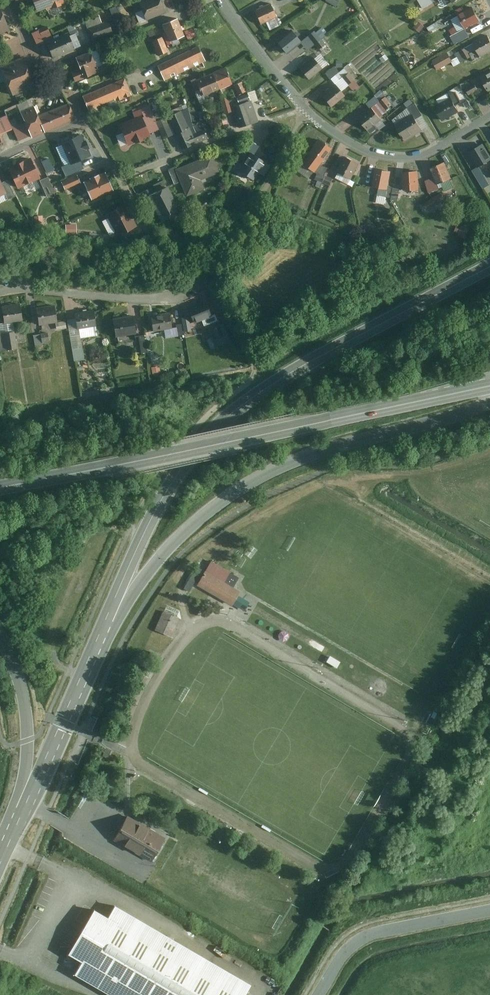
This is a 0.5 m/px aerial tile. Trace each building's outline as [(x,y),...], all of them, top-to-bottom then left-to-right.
[(37,11),(47,7),(47,9),(65,2),(64,0),(33,0),(37,11)] [(137,1),(145,20),(164,13),(159,0),(139,0),(137,1)] [(423,8),(433,3),(431,0),(418,0),(423,8)] [(122,3),(116,5),(119,12),(125,9),(122,3)] [(270,3),(254,10),(261,24),(277,17),(270,3)] [(115,5),(108,7),(113,19),(119,17),(115,5)] [(1,7),(0,8),(0,36),(10,32),(1,7)] [(479,20),(473,7),(457,15),(464,28),(479,20)] [(98,16),(83,21),(90,41),(112,34),(107,20),(100,22),(98,16)] [(177,18),(161,24),(168,41),(184,35),(177,18)] [(451,20),(445,23),(450,32),(456,29),(451,20)] [(419,21),(414,27),(419,32),(424,26),(419,21)] [(437,22),(427,28),(430,32),(439,27),(437,22)] [(46,26),(37,29),(40,35),(48,32),(46,26)] [(188,39),(194,37),(190,28),(184,30),(188,39)] [(74,29),(68,32),(70,37),(77,35),(74,29)] [(290,30),(277,41),(287,53),(300,42),(290,30)] [(308,37),(314,43),(320,38),(314,31),(308,37)] [(66,33),(44,42),(51,58),(72,49),(66,33)] [(473,43),(481,57),(489,52),(489,39),(488,35),(473,43)] [(162,37),(151,41),(157,55),(168,51),(162,37)] [(320,38),(314,43),(319,49),(325,44),(320,38)] [(198,46),(157,66),(164,81),(171,77),(169,74),(173,72),(175,75),(185,71),(183,68),(187,66),(188,69),(195,66),(193,63),(197,61),(198,64),(205,62),(198,46)] [(465,49),(456,54),(461,63),(470,58),(465,49)] [(89,51),(74,57),(79,69),(69,72),(73,82),(97,72),(89,51)] [(447,53),(433,61),(437,69),(452,62),(447,53)] [(312,57),(299,68),(309,80),(322,68),(312,57)] [(33,85),(41,82),(35,68),(31,70),(27,72),(21,58),(0,67),(0,76),(9,96),(33,85)] [(334,67),(325,73),(329,79),(338,72),(334,67)] [(226,68),(212,73),(219,89),(232,84),(226,68)] [(344,68),(334,77),(337,81),(348,73),(344,68)] [(219,89),(212,73),(195,80),(201,96),(219,89)] [(348,73),(342,78),(348,85),(353,80),(348,73)] [(481,78),(488,92),(489,91),(489,73),(481,78)] [(342,78),(321,95),(331,107),(344,96),(340,90),(348,85),(342,78)] [(123,79),(81,96),(87,110),(113,99),(115,101),(130,94),(123,79)] [(241,81),(233,85),(237,94),(245,91),(241,81)] [(474,84),(466,88),(469,95),(478,90),(474,84)] [(385,96),(371,108),(378,116),(392,105),(385,96)] [(227,97),(220,99),(224,113),(231,111),(227,97)] [(410,98),(405,102),(409,107),(414,103),(410,98)] [(451,98),(435,107),(443,121),(459,112),(451,98)] [(250,101),(231,107),(238,127),(257,121),(250,101)] [(412,114),(416,119),(422,116),(415,103),(408,107),(412,114)] [(20,112),(30,138),(74,120),(68,104),(36,116),(33,108),(20,112)] [(371,108),(358,119),(368,131),(381,120),(378,116),(371,108)] [(194,143),(190,133),(180,112),(168,117),(182,149),(194,143)] [(412,114),(395,125),(405,141),(423,130),(416,119),(412,114)] [(141,116),(118,125),(126,145),(150,136),(141,116)] [(172,134),(165,117),(156,121),(163,138),(172,134)] [(195,131),(190,133),(194,143),(208,137),(201,123),(193,127),(195,131)] [(70,163),(71,164),(81,160),(91,155),(82,134),(62,142),(70,163)] [(317,140),(301,163),(314,173),(319,165),(331,149),(317,140)] [(469,153),(478,167),(489,160),(489,156),(484,145),(469,153)] [(264,162),(250,153),(239,170),(253,179),(264,162)] [(176,169),(174,170),(179,182),(186,196),(204,189),(200,180),(218,172),(211,154),(176,169)] [(341,167),(346,157),(341,155),(336,165),(341,167)] [(359,164),(346,157),(341,167),(338,173),(352,179),(359,164)] [(29,158),(6,169),(16,188),(38,177),(29,158)] [(84,168),(81,160),(71,164),(70,163),(62,166),(66,176),(84,168)] [(446,163),(430,168),(436,184),(451,179),(446,163)] [(327,168),(319,165),(314,173),(324,176),(327,168)] [(173,184),(179,182),(174,170),(176,169),(175,167),(167,170),(173,184)] [(391,171),(377,169),(373,187),(379,188),(378,195),(386,197),(388,187),(391,171)] [(488,183),(480,170),(473,174),(482,187),(488,183)] [(418,172),(403,172),(404,191),(419,190),(418,172)] [(82,184),(90,200),(111,190),(104,174),(82,184)] [(316,174),(314,180),(322,183),(324,177),(316,174)] [(76,175),(59,182),(62,189),(79,182),(76,175)] [(325,176),(324,177),(322,183),(330,186),(333,179),(325,176)] [(52,193),(46,178),(38,181),(45,196),(52,193)] [(163,181),(153,186),(157,193),(166,187),(163,181)] [(179,212),(166,187),(157,193),(147,198),(160,222),(179,212)] [(400,189),(393,188),(391,198),(391,200),(398,201),(400,189)] [(441,193),(433,198),(437,205),(445,200),(441,193)] [(437,205),(433,198),(424,203),(428,210),(437,205)] [(124,205),(105,215),(117,236),(136,226),(124,205)] [(471,210),(463,215),(468,224),(476,219),(471,210)] [(42,227),(41,217),(34,217),(35,228),(42,227)] [(77,232),(77,223),(65,223),(65,232),(77,232)] [(453,234),(467,237),(469,226),(455,224),(453,234)] [(205,302),(187,310),(194,324),(211,317),(205,302)] [(19,304),(1,308),(4,323),(22,320),(19,304)] [(54,306),(35,309),(38,325),(57,322),(54,306)] [(92,312),(74,315),(77,330),(95,327),(92,312)] [(169,313),(151,317),(154,333),(172,329),(169,313)] [(133,317),(111,321),(114,338),(136,334),(133,317)] [(230,341),(223,325),(210,330),(213,337),(207,340),(210,348),(230,341)] [(0,335),(0,351),(16,349),(14,333),(0,335)] [(147,354),(144,336),(138,337),(141,355),(147,354)] [(81,350),(72,351),(73,362),(82,360),(81,350)] [(159,365),(152,366),(154,374),(161,373),(159,365)] [(211,560),(205,570),(234,587),(240,577),(211,560)] [(190,591),(202,569),(196,566),(184,588),(190,591)] [(234,587),(205,570),(197,584),(212,593),(233,605),(233,604),(239,595),(241,591),(234,587)] [(250,601),(239,595),(233,604),(244,611),(250,601)] [(171,636),(179,618),(163,611),(155,628),(171,636)] [(112,749),(106,747),(103,756),(108,758),(112,749)] [(167,837),(129,816),(116,839),(153,861),(167,837)] [(110,900),(104,911),(90,903),(63,948),(75,956),(68,969),(112,994),(238,994),(247,980),(110,900)]
